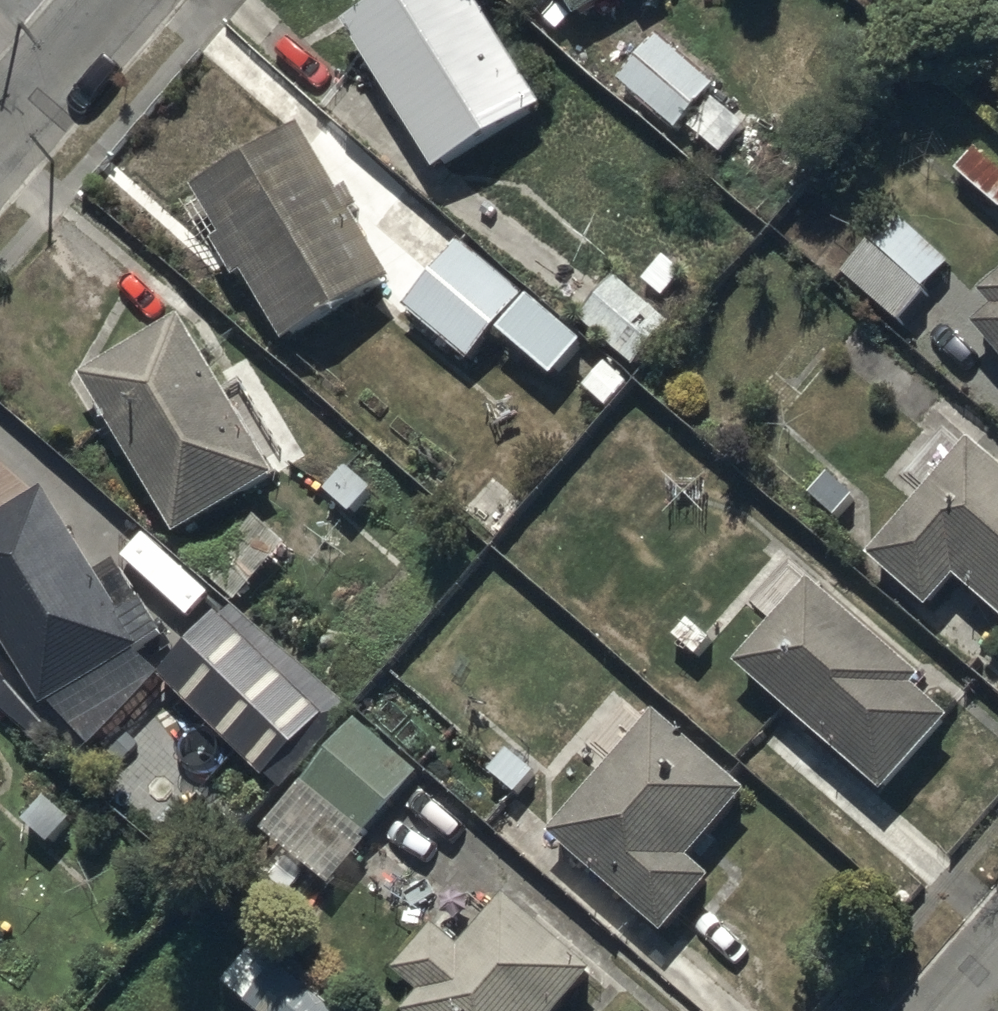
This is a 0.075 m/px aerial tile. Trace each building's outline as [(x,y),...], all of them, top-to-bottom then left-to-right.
[(475,0),(396,0),(349,29),(442,182),(548,116),(475,0)] [(582,23),(618,0),(567,0),(582,23)] [(723,94),(660,39),(619,85),(683,140),(723,94)] [(357,220),(365,216),(353,195),(344,200),(305,132),(196,195),(199,200),(184,208),(209,253),(219,248),(239,285),(247,280),(286,349),(395,287),(357,220)] [(977,153),(958,178),(997,210),(997,170),(977,153)] [(954,265),(898,217),(843,280),(903,333),(933,298),(928,294),(954,265)] [(523,301),(462,246),(405,310),(470,368),(506,327),(531,349),(532,347),(556,368),(575,345),(551,323),(555,318),(529,295),(523,301)] [(618,286),(583,331),(639,377),(675,333),(618,286)] [(997,353),(997,287),(982,300),(996,316),(979,331),(997,353)] [(282,482),(183,325),(82,387),(182,545),(282,482)] [(977,448),(872,564),(932,620),(962,587),(997,620),(997,467),(977,448)] [(0,524),(0,635),(48,715),(80,696),(90,713),(145,680),(135,663),(171,641),(148,605),(126,618),(50,493),(0,524)] [(289,549),(257,520),(204,581),(236,609),(289,549)] [(921,692),(925,687),(929,683),(818,584),(739,671),(888,803),(958,725),(921,692)] [(328,719),(222,617),(158,679),(268,784),(328,719)] [(656,716),(654,720),(552,844),(671,942),(718,884),(697,866),(752,797),(656,716)] [(334,890),(421,778),(354,726),(266,838),(334,890)] [(540,777),(507,756),(491,781),(523,803),(540,777)] [(509,902),(495,918),(469,896),(400,976),(429,1001),(421,1010),(572,1010),(599,980),(509,902)] [(257,950),(226,987),(255,1010),(330,1010),(257,950)]
